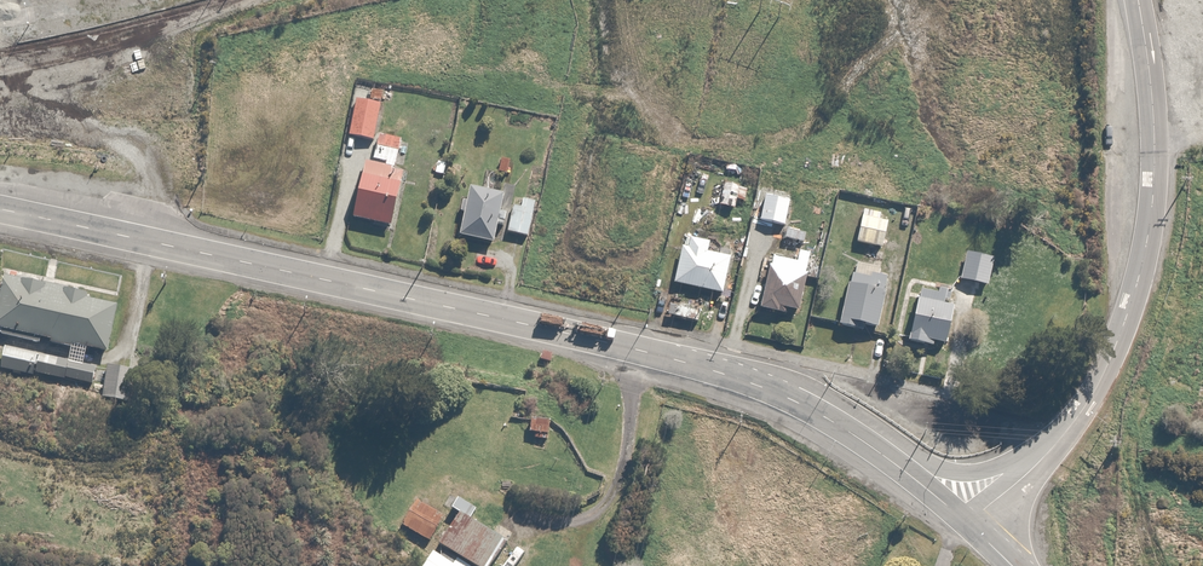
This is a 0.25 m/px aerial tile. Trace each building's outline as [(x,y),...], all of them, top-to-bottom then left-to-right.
[(380,103),(355,101),(351,137),(376,140),(380,103)] [(352,218),(391,226),(402,172),(396,171),(402,142),(378,137),(374,156),(366,155),(352,218)] [(495,189),(506,191),(510,163),(500,161),(495,189)] [(748,189),(725,184),(720,207),(734,210),(737,199),(745,201),(748,189)] [(494,244),(498,225),(505,226),(508,213),(502,212),(504,200),(507,200),(508,195),(470,187),(460,237),(494,244)] [(786,226),(790,201),(764,196),(759,222),(786,226)] [(512,206),(506,233),(529,238),(537,202),(522,199),(520,208),(512,206)] [(884,211),(862,208),(857,244),(884,248),(888,221),(882,220),(884,211)] [(807,230),(788,227),(786,239),(805,243),(807,230)] [(674,285),(723,296),(733,252),(720,249),(721,243),(691,237),(688,248),(683,247),(674,285)] [(784,316),(786,309),(798,312),(808,275),(806,275),(812,255),(779,247),(763,310),(784,316)] [(963,282),(988,287),(994,258),(969,253),(963,282)] [(877,330),(886,296),(884,295),(889,278),(875,274),(874,279),(855,274),(841,326),(864,332),(866,327),(877,330)] [(89,349),(112,353),(119,302),(71,295),(72,286),(4,276),(0,303),(0,339),(41,345),(42,340),(53,342),(53,346),(70,348),(68,361),(41,357),(38,378),(97,387),(100,368),(87,366),(89,349)] [(946,346),(953,308),(943,306),(944,301),(951,302),(953,292),(941,289),(941,294),(921,290),(911,343),(934,347),(934,344),(946,346)] [(39,358),(7,350),(2,369),(34,377),(39,358)] [(548,440),(549,422),(530,421),(529,432),(536,432),(535,440),(548,440)] [(431,541),(444,517),(413,501),(400,525),(431,541)] [(470,520),(477,510),(463,501),(457,511),(460,513),(440,544),(473,565),(491,565),(506,543),(470,520)] [(456,559),(453,563),(433,550),(422,565),(466,565),(456,559)]
